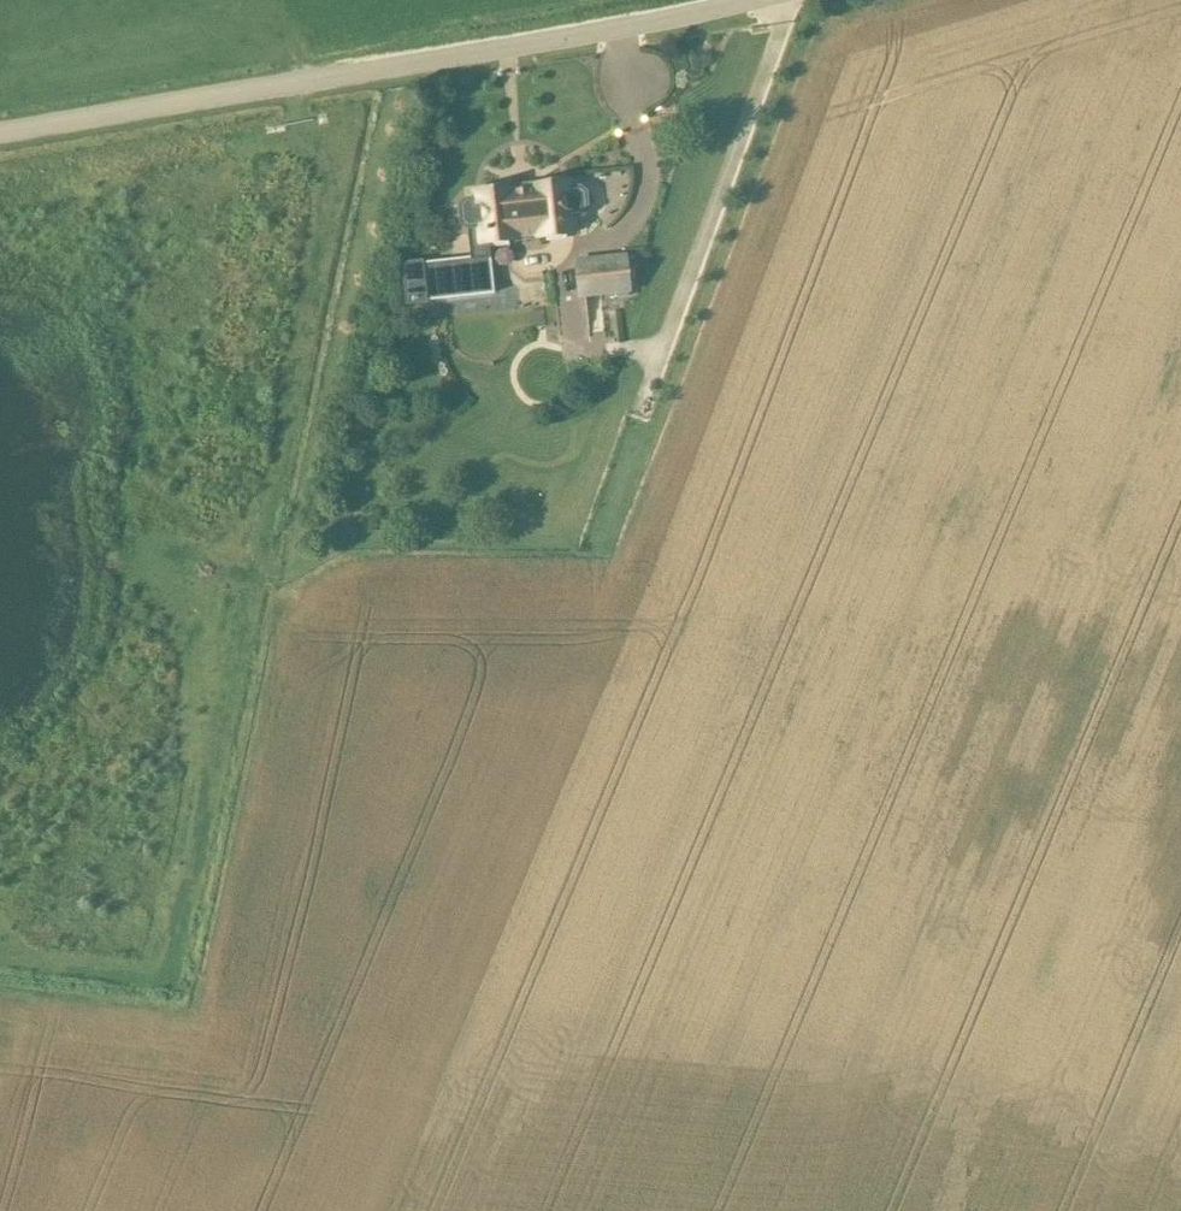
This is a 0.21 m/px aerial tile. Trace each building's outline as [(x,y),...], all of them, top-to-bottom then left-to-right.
[(568,189),(567,180),(533,184),(534,189),(510,191),(509,187),(476,190),(477,199),(465,200),(460,206),(462,222),(468,226),(479,225),(481,243),(515,239),(514,234),(538,231),(539,237),(572,233),(571,216),(582,214),(587,209),(585,193),(579,188),(568,189)] [(579,300),(632,294),(627,252),(574,258),(579,300)]
